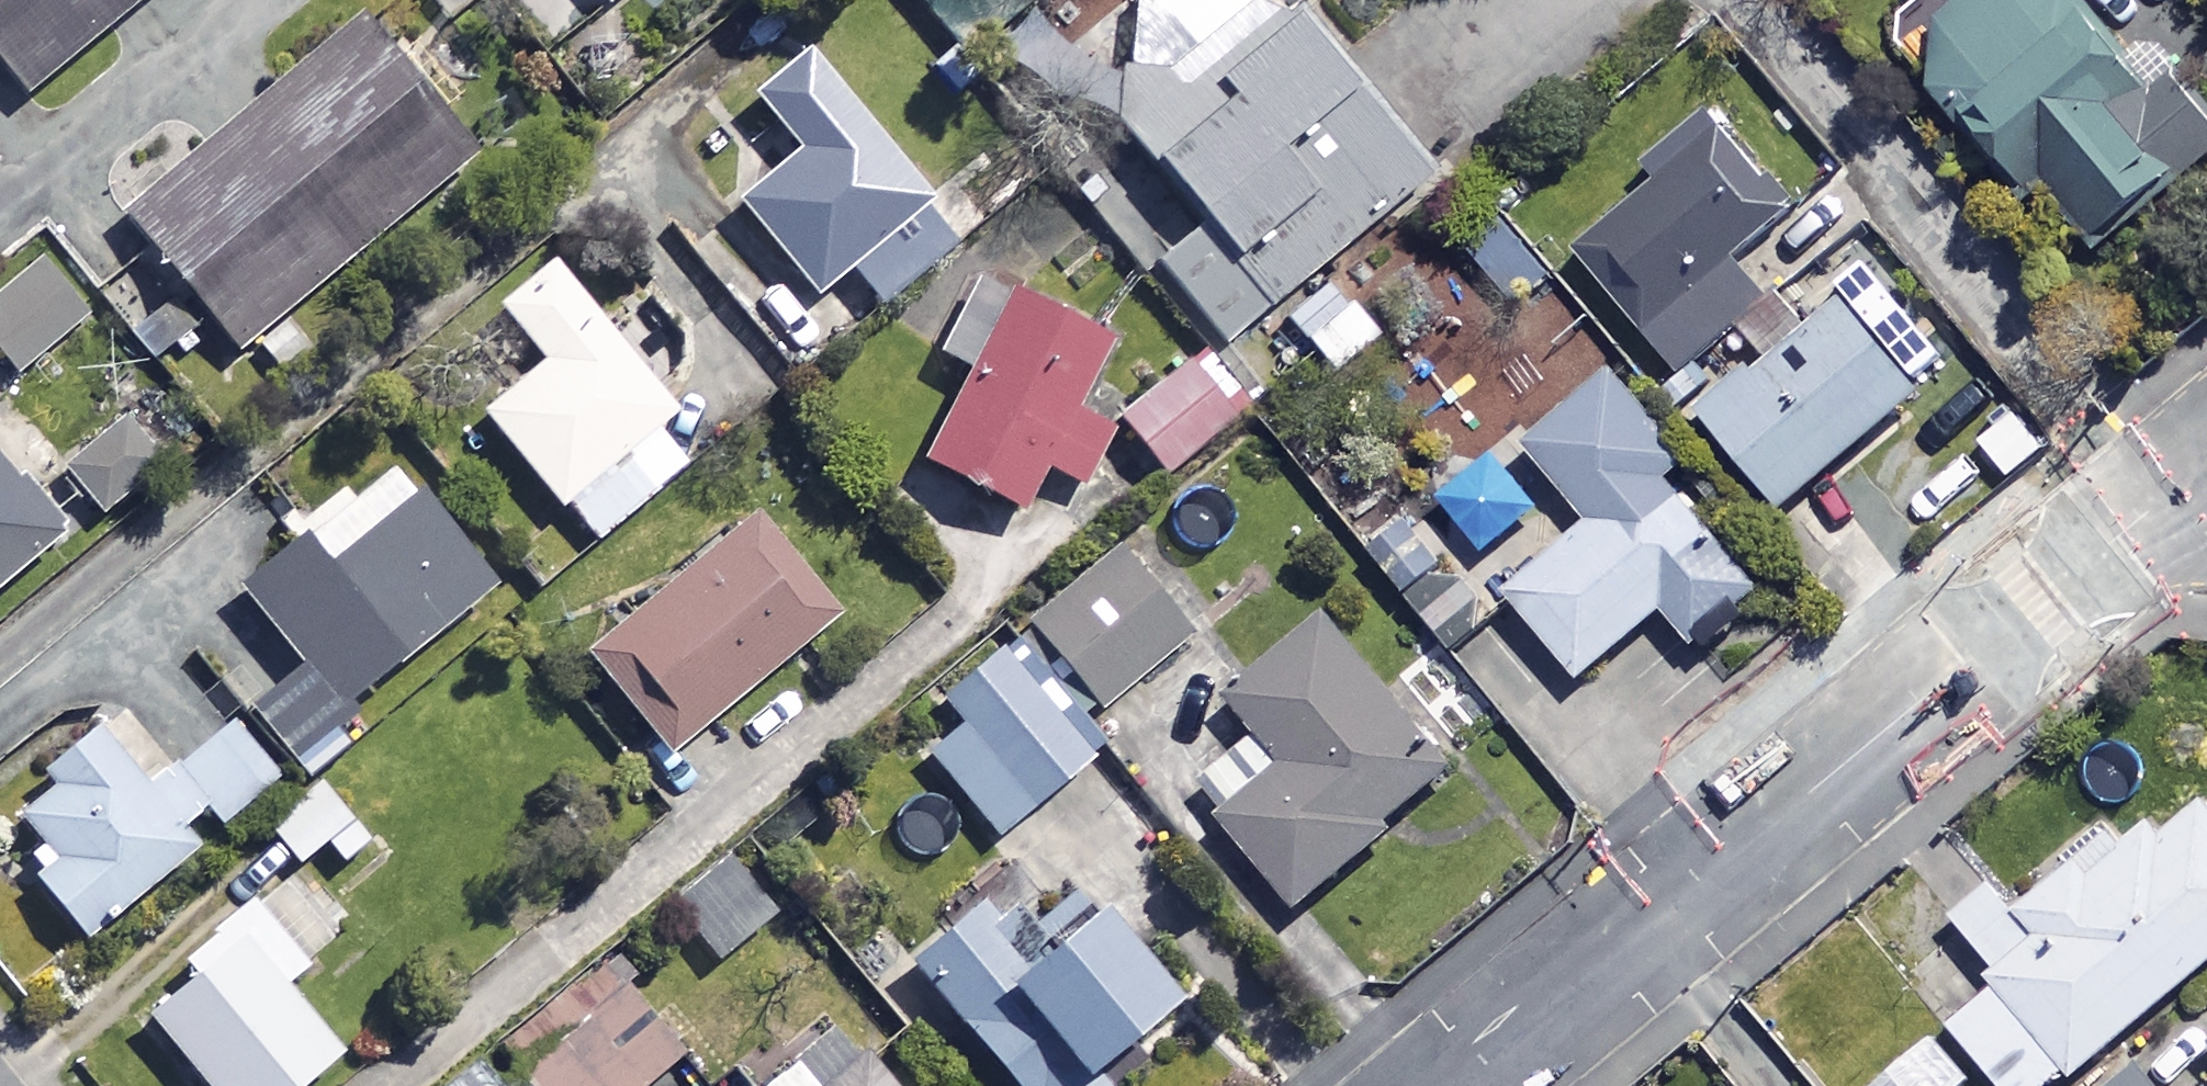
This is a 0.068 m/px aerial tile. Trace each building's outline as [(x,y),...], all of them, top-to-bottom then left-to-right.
[(15,93),(130,0),(0,0),(0,74),(15,93)] [(602,13),(617,0),(591,0),(602,13)] [(2052,0),(1954,0),(1895,54),(2085,262),(2206,151),(2206,140),(2154,81),(2139,95),(2052,0)] [(1422,175),(1293,10),(1128,139),(1194,223),(1147,259),(1211,341),(1422,175)] [(471,153),(353,15),(119,214),(236,352),(471,153)] [(925,203),(800,51),(748,93),(794,148),(733,199),(809,292),(843,264),(876,304),(985,214),(955,178),(925,203)] [(1787,212),(1699,112),(1638,166),(1651,181),(1570,253),(1673,371),(1760,295),(1730,261),(1787,212)] [(1452,233),(1496,290),(1534,260),(1490,204),(1452,233)] [(33,259),(0,287),(0,356),(14,373),(82,317),(33,259)] [(666,414),(541,261),(486,306),(533,363),(472,414),(583,548),(682,467),(650,428),(666,414)] [(926,362),(956,377),(915,460),(1013,509),(1036,463),(1077,484),(1104,431),(1065,412),(1103,336),(972,270),(926,362)] [(1326,277),(1277,320),(1326,377),(1375,334),(1326,277)] [(1908,393),(1830,300),(1803,323),(1777,292),(1736,328),(1762,358),(1694,415),(1773,507),(1908,393)] [(1216,411),(1178,366),(1111,422),(1149,468),(1216,411)] [(1678,463),(1602,373),(1515,446),(1582,526),(1499,595),(1570,680),(1654,610),(1680,641),(1751,583),(1662,477),(1678,463)] [(154,466),(116,422),(61,470),(98,513),(154,466)] [(1529,512),(1487,460),(1439,498),(1481,550),(1529,512)] [(0,467),(0,579),(55,530),(0,467)] [(354,514),(317,468),(261,515),(278,536),(226,578),(297,665),(246,707),(280,748),(479,585),(394,482),(354,514)] [(824,619),(742,514),(573,646),(655,751),(824,619)] [(1180,637),(1107,552),(1021,625),(1094,710),(1180,637)] [(1223,694),(1252,732),(1204,771),(1230,803),(1215,816),(1288,906),(1382,830),(1375,822),(1441,769),(1319,617),(1223,694)] [(1087,755),(995,645),(932,698),(956,725),(921,754),(991,836),(1087,755)] [(0,802),(0,807),(29,838),(8,857),(72,928),(95,907),(107,920),(176,857),(164,844),(203,808),(216,822),(280,764),(227,706),(148,778),(93,718),(0,802)] [(345,824),(316,786),(261,828),(289,866),(345,824)] [(2189,799),(2148,833),(2127,807),(2004,909),(1981,881),(1941,914),(1993,977),(1938,1023),(1991,1085),(2043,1085),(2206,949),(2206,821),(2189,799)] [(763,917),(720,863),(670,903),(713,957),(763,917)] [(997,904),(975,922),(963,907),(897,963),(1001,1085),(1103,1085),(1081,1059),(1154,998),(1074,903),(1029,941),(997,904)] [(246,905),(127,1007),(195,1085),(289,1085),(331,1050),(275,986),(298,966),(246,905)] [(516,1085),(640,1085),(681,1056),(608,957),(495,1041),(519,1072),(511,1078),(516,1085)] [(836,1022),(758,1085),(889,1085),(836,1022)] [(1923,1036),(1864,1085),(1949,1085),(1959,1078),(1923,1036)] [(2130,1068),(2108,1085),(2145,1085),(2130,1068)] [(455,1070),(434,1085),(467,1085),(455,1070)]
